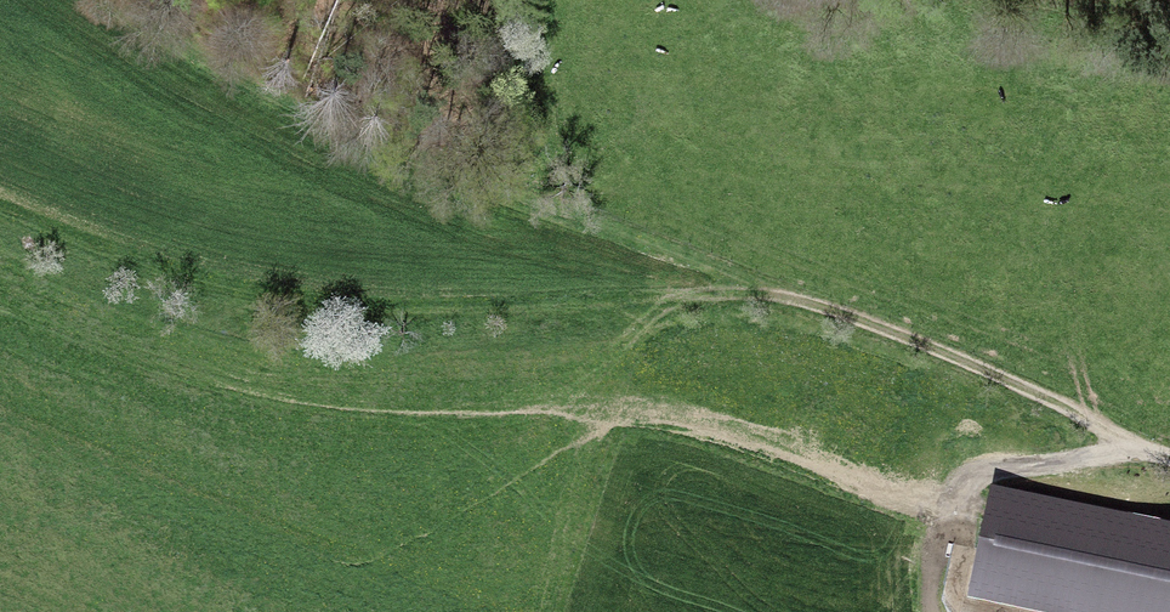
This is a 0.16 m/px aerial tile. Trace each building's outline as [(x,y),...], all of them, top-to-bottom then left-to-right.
[(996,493),(975,597),(1049,611),(1169,611),(1169,529),(996,493)]
